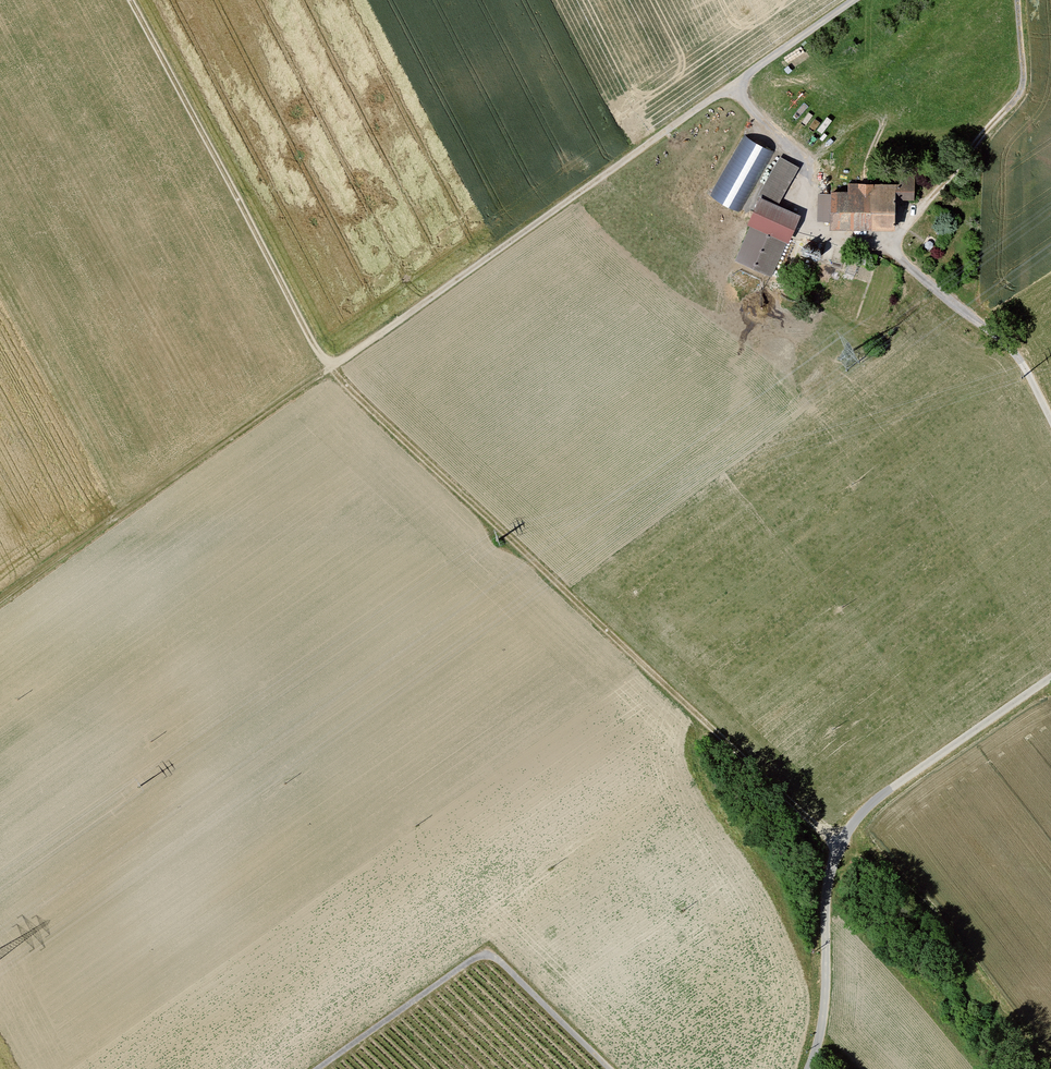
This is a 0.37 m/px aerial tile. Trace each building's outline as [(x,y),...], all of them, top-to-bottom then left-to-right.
[(743,212),(774,149),(743,134),(712,196),(743,212)] [(799,166),(780,155),(761,189),(780,200),(799,166)] [(830,220),(830,226),(896,227),(896,204),(900,204),(900,198),(915,198),(915,188),(898,187),(898,182),(849,181),(849,188),(831,188),(831,192),(818,192),(818,220),(830,220)] [(747,222),(751,224),(735,257),(771,274),(787,241),(788,241),(801,213),(760,194),(747,222)] [(865,264),(868,254),(852,250),(847,271),(854,273),(857,262),(865,264)]
